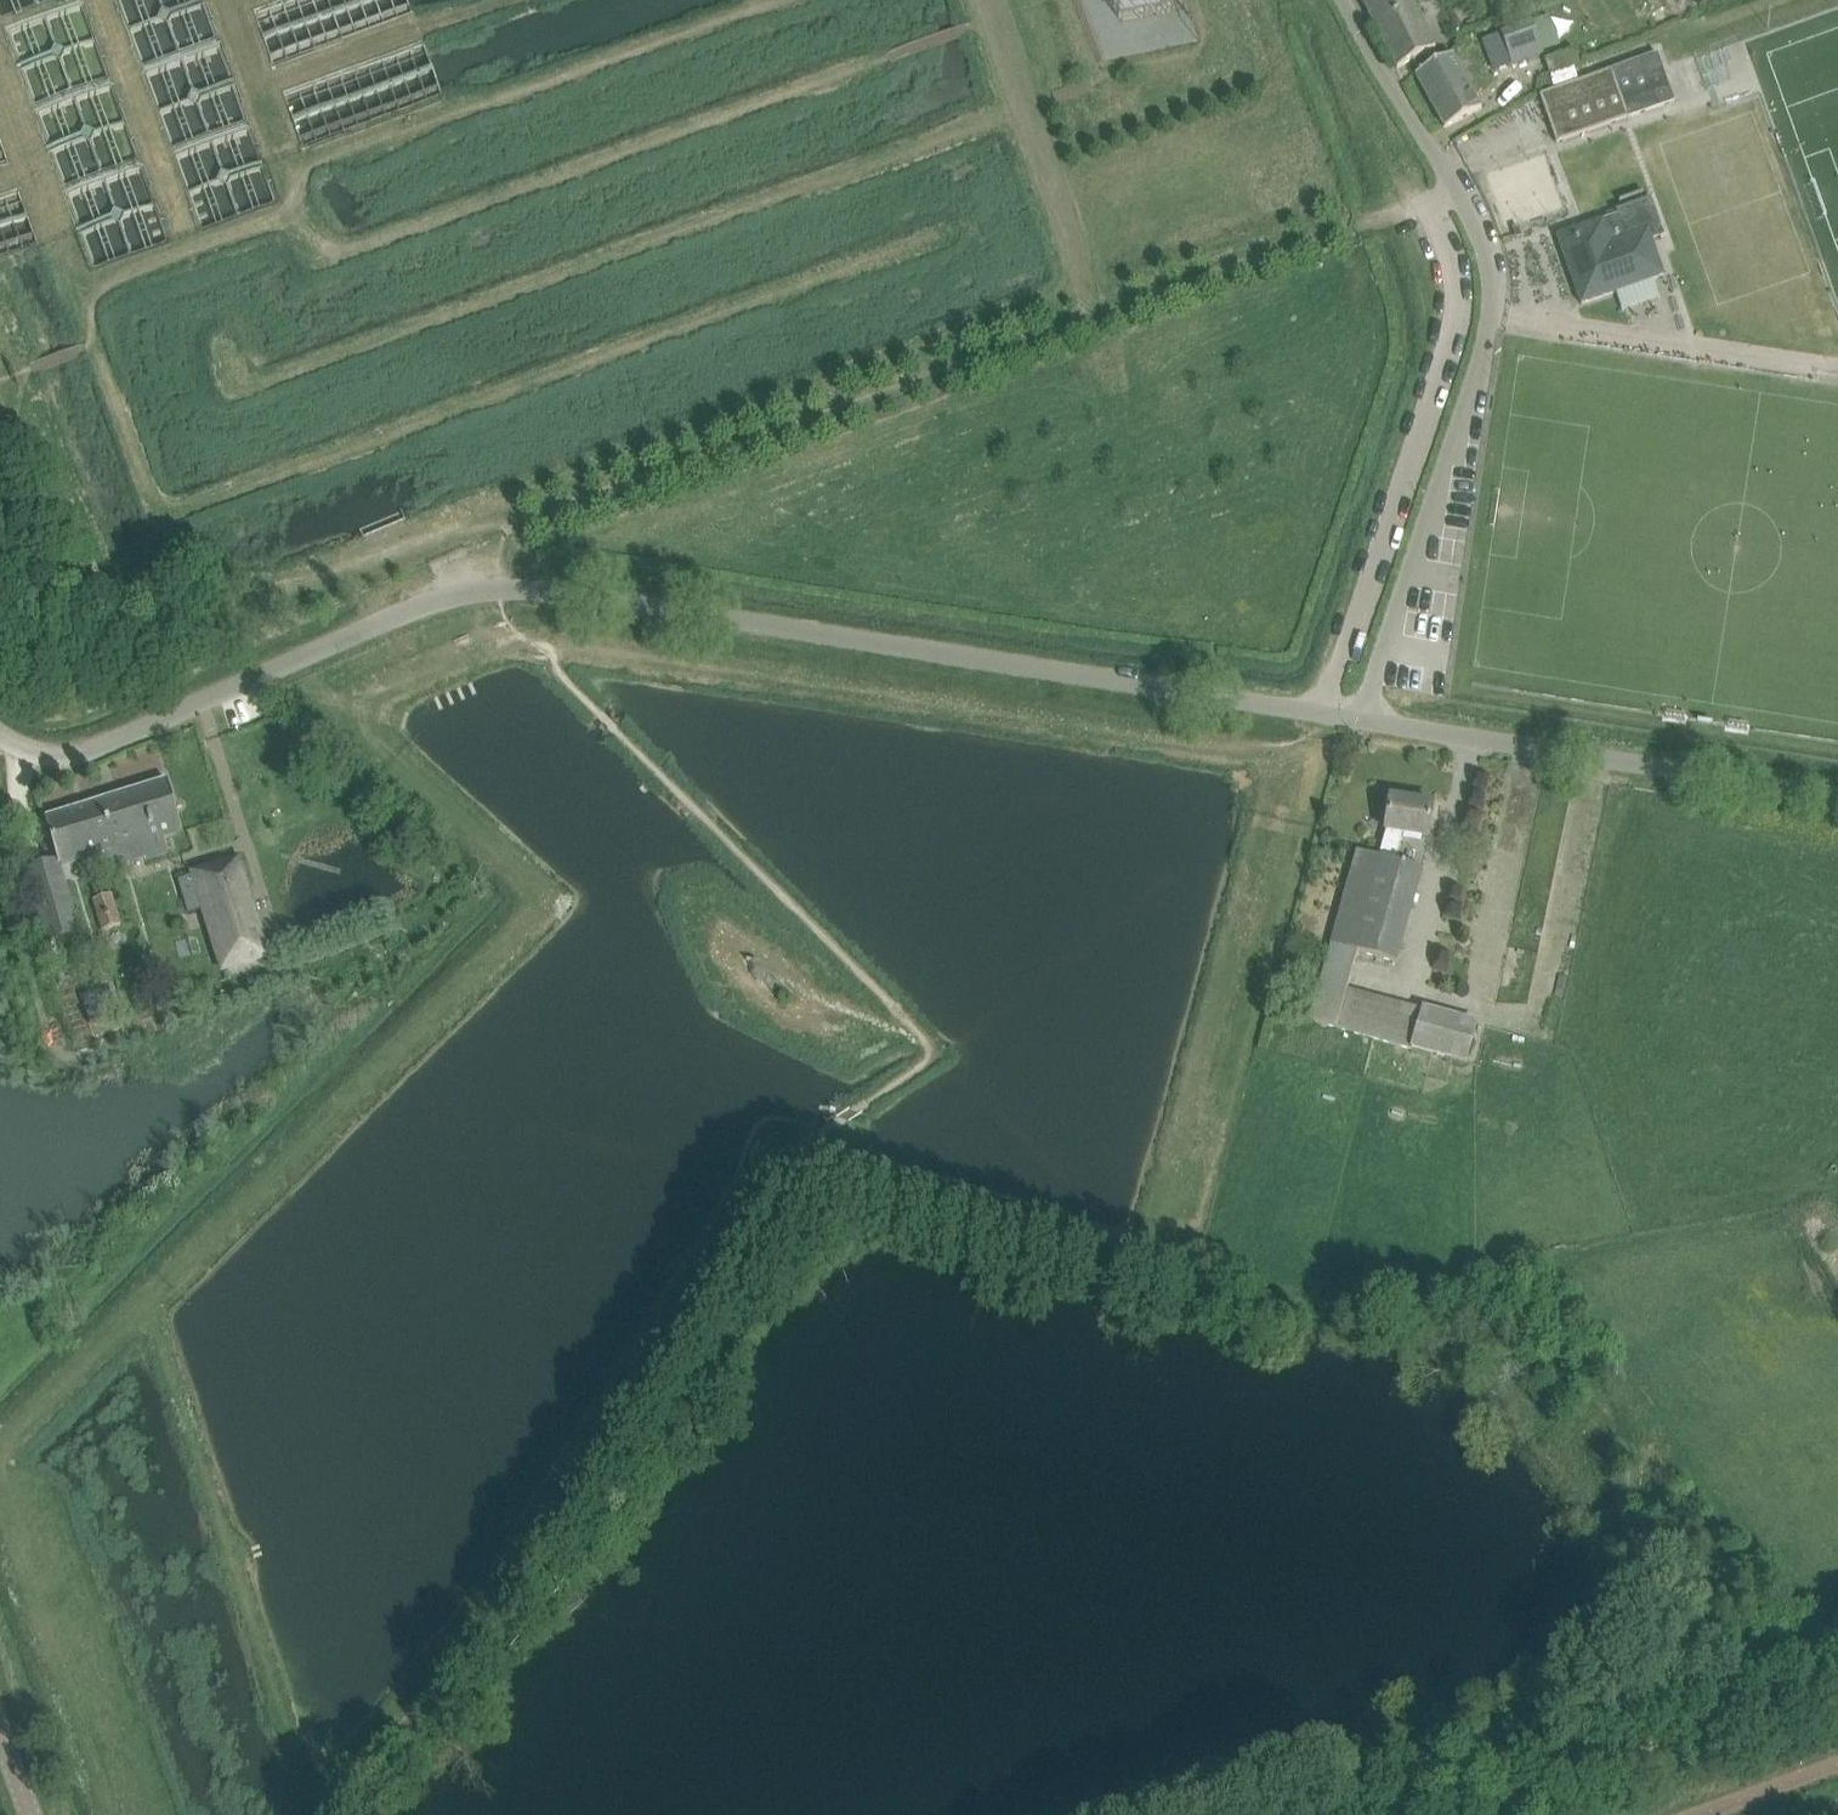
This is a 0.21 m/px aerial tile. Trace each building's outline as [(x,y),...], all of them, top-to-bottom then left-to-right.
[(1397,68),(1436,48),(1411,0),(1362,0),(1397,68)] [(1532,23),(1480,42),(1493,77),(1545,59),(1532,23)] [(1658,53),(1540,94),(1557,143),(1675,102),(1658,53)] [(1445,128),(1482,108),(1452,54),(1415,74),(1445,128)] [(1603,219),(1557,235),(1582,304),(1664,275),(1651,238),(1660,235),(1661,237),(1665,236),(1664,232),(1661,233),(1649,200),(1652,199),(1651,198),(1615,210),(1618,218),(1604,223),(1603,219)] [(60,861),(61,865),(100,854),(141,841),(146,859),(168,853),(163,836),(183,830),(168,780),(46,818),(60,861)] [(1428,836),(1433,804),(1391,798),(1386,830),(1379,856),(1358,850),(1309,1020),(1412,1049),(1413,1047),(1439,1055),(1451,1015),(1423,1008),(1422,1010),(1348,989),(1359,951),(1397,962),(1423,869),(1396,861),(1404,833),(1428,836)] [(195,875),(179,879),(190,914),(205,909),(219,955),(219,956),(223,969),(268,956),(240,861),(244,860),(243,859),(194,873),(195,875)] [(48,944),(82,934),(61,865),(60,861),(28,870),(48,944)] [(121,925),(112,895),(93,900),(103,931),(121,925)]
